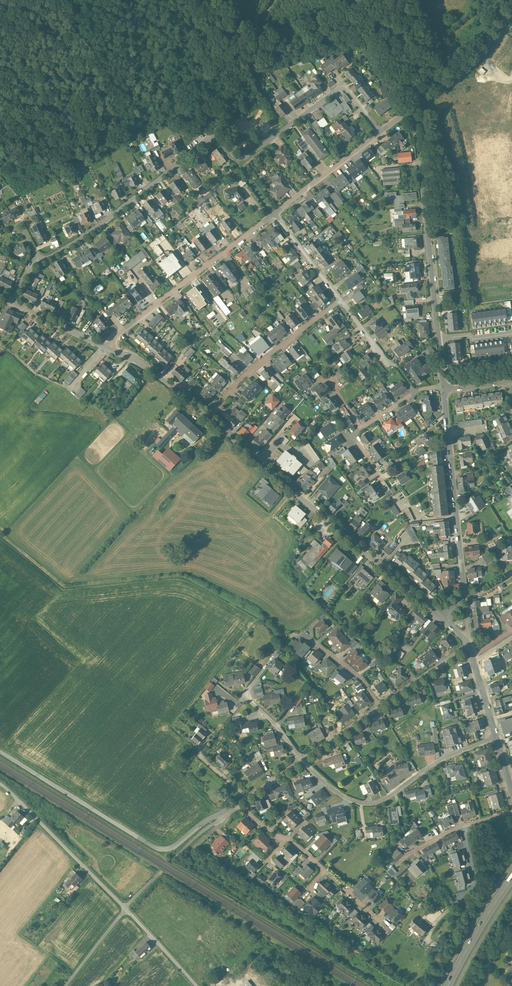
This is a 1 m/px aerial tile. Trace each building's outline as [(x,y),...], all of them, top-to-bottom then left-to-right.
[(337,59),(342,65),(344,68),(349,64),(342,55),(337,59)] [(342,65),(337,59),(335,61),(332,58),(329,61),(335,68),(336,70),(342,65)] [(335,68),(329,61),(322,66),(328,74),(335,68)] [(350,69),(345,74),(349,79),(350,79),(355,75),(352,71),(350,69)] [(355,75),(350,79),(354,84),(360,80),(357,76),(356,74),(355,75)] [(316,86),(313,88),(305,94),(310,101),(318,95),(323,92),(318,85),(315,80),(313,81),(316,86)] [(360,80),(354,84),(358,90),(364,85),(361,82),(360,80)] [(364,85),(358,90),(363,95),(368,91),(365,87),(364,85)] [(287,95),(284,90),(279,94),(283,99),(287,95)] [(368,91),(363,95),(367,101),(373,97),(370,93),(368,91)] [(297,99),(296,99),(301,106),(310,101),(305,94),(297,99)] [(296,97),(289,101),(296,110),(301,106),(296,99),(297,99),(296,97)] [(387,99),(374,109),(379,116),(392,106),(387,99)] [(343,110),(335,100),(324,108),(330,115),(333,113),(336,115),(343,110)] [(288,112),(282,104),(275,109),(281,117),(288,112)] [(341,119),(333,125),(336,130),(338,128),(337,127),(344,122),(341,119)] [(316,120),(311,124),(316,132),(322,127),(316,120)] [(344,122),(337,127),(338,128),(342,133),(348,129),(344,122)] [(348,129),(342,133),(348,140),(349,140),(352,139),(351,137),(355,134),(353,132),(354,130),(351,126),(348,129)] [(313,135),(308,129),(302,135),(305,140),(310,145),(311,147),(318,142),(314,136),(314,135),(313,135)] [(157,131),(149,135),(152,141),(160,137),(157,131)] [(404,139),(399,132),(391,138),(397,145),(399,143),(403,149),(407,146),(403,140),(404,139)] [(391,138),(382,146),(385,150),(388,148),(390,150),(397,145),(391,138)] [(302,139),(297,143),(303,150),(308,146),(304,141),(302,139)] [(318,142),(311,147),(313,149),(317,154),(321,160),(328,154),(325,150),(326,150),(325,149),(324,150),(318,142)] [(382,146),(375,150),(379,155),(385,150),(382,146)] [(171,148),(164,152),(166,157),(167,156),(169,160),(176,156),(171,148)] [(284,151),(281,148),(277,151),(279,155),(274,159),(279,165),(284,161),(287,164),(291,161),(288,157),(290,156),(285,150),(284,151)] [(369,148),(362,154),(368,161),(375,156),(369,148)] [(226,161),(216,149),(211,154),(220,166),(226,161)] [(305,152),(298,157),(302,162),(308,171),(315,165),(309,156),(305,152)] [(410,152),(398,154),(399,159),(399,163),(411,162),(410,152)] [(153,155),(146,158),(148,164),(155,160),(153,155)] [(148,164),(150,169),(151,169),(152,172),(160,169),(155,160),(148,164)] [(202,160),(195,166),(200,173),(208,167),(202,160)] [(363,165),(359,160),(356,163),(353,165),(360,174),(366,170),(363,166),(363,165)] [(371,170),(366,163),(363,165),(363,166),(366,170),(368,172),(371,170)] [(360,174),(353,165),(351,167),(347,169),(351,174),(352,174),(355,178),(360,174)] [(399,168),(382,169),(384,186),(401,184),(399,172),(399,168)] [(186,173),(183,175),(186,179),(188,178),(191,182),(190,183),(194,188),(199,185),(197,183),(198,183),(197,182),(199,181),(190,170),(187,172),(186,173)] [(278,185),(270,191),(277,199),(283,194),(282,192),(284,190),(285,191),(289,188),(281,177),(280,178),(277,174),(274,177),(277,180),(275,182),(278,185)] [(355,178),(352,174),(351,174),(348,176),(353,182),(354,183),(357,181),(355,178)] [(344,175),(338,180),(343,187),(349,183),(344,175)] [(128,180),(124,182),(126,187),(130,185),(132,188),(140,185),(136,176),(128,180)] [(185,190),(178,180),(170,185),(175,191),(172,193),(175,197),(178,195),(176,193),(180,191),(181,192),(185,190)] [(338,180),(337,180),(331,184),(337,192),(343,187),(338,180)] [(238,188),(225,191),(228,199),(238,197),(240,199),(241,199),(242,201),(246,198),(238,188)] [(326,188),(320,193),(329,205),(331,203),(327,198),(331,195),(326,188)] [(123,197),(119,189),(111,192),(114,197),(116,201),(123,197)] [(164,190),(156,196),(163,205),(171,199),(170,196),(164,190)] [(402,196),(396,196),(396,192),(385,193),(386,202),(386,200),(390,200),(390,201),(396,201),(396,205),(403,204),(403,199),(405,199),(416,198),(416,193),(402,194),(402,196)] [(320,193),(313,198),(318,205),(319,204),(321,207),(322,206),(331,216),(335,213),(329,205),(320,193)] [(339,200),(335,195),(333,197),(338,204),(339,205),(342,203),(339,200)] [(205,196),(202,198),(201,196),(197,200),(200,204),(207,199),(205,196)] [(156,207),(151,200),(147,203),(144,205),(148,211),(149,211),(152,215),(159,210),(156,207)] [(103,201),(95,205),(98,210),(100,213),(107,210),(103,201)] [(309,201),(304,205),(302,207),(307,214),(309,212),(314,208),(309,201)] [(244,202),(238,207),(241,211),(247,206),(244,202)] [(159,204),(156,207),(159,210),(159,209),(163,214),(164,215),(166,213),(159,204)] [(17,207),(9,211),(13,218),(16,217),(21,214),(17,207)] [(307,214),(302,207),(297,211),(302,218),(305,215),(307,214)] [(159,209),(159,210),(152,215),(154,218),(157,215),(158,217),(163,214),(159,209)] [(323,216),(318,209),(313,212),(319,219),(323,216)] [(146,220),(138,210),(132,215),(139,224),(140,224),(146,220)] [(402,211),(396,212),(396,215),(404,215),(404,219),(410,218),(416,217),(417,215),(415,214),(415,210),(402,211)] [(9,211),(0,216),(4,223),(9,220),(13,218),(9,211)] [(297,211),(289,217),(288,219),(292,225),(299,220),(302,218),(297,211)] [(88,213),(81,216),(83,221),(84,221),(85,225),(92,221),(88,213)] [(132,215),(132,214),(126,219),(130,225),(133,229),(139,224),(132,215)] [(396,215),(394,215),(394,216),(394,219),(394,223),(395,223),(404,222),(404,219),(404,215),(396,215)] [(227,219),(221,224),(228,233),(234,227),(227,219)] [(299,220),(292,225),(297,231),(302,228),(303,227),(301,225),(299,222),(300,222),(299,220)] [(410,225),(404,225),(404,222),(395,223),(395,227),(402,226),(403,228),(405,228),(405,232),(415,231),(415,224),(410,225)] [(72,223),(65,226),(69,236),(77,232),(72,223)] [(131,237),(120,223),(115,227),(118,230),(112,235),(114,237),(118,242),(121,240),(123,243),(131,237)] [(44,232),(40,224),(32,227),(35,232),(37,236),(44,232)] [(213,229),(209,224),(205,227),(206,229),(203,231),(206,234),(213,229)] [(330,224),(328,226),(330,228),(328,229),(333,235),(337,232),(330,224)] [(284,238),(275,227),(274,228),(273,228),(270,230),(270,231),(268,232),(274,239),(277,236),(281,241),(284,238)] [(220,238),(213,229),(206,234),(213,244),(220,238)] [(44,232),(37,236),(39,239),(38,240),(41,245),(48,241),(44,232)] [(268,232),(262,237),(271,248),(274,246),(272,243),(270,242),(274,239),(268,232)] [(152,248),(166,238),(162,233),(149,243),(152,248)] [(105,236),(99,240),(99,241),(94,245),(100,252),(101,254),(102,254),(112,246),(109,241),(105,236)] [(201,237),(195,241),(198,245),(204,240),(201,237)] [(271,248),(262,237),(256,242),(258,244),(259,246),(261,249),(265,246),(269,251),(272,249),(271,248)] [(420,237),(406,238),(407,243),(409,243),(409,249),(421,248),(420,237)] [(439,253),(449,252),(447,238),(443,238),(443,237),(437,237),(439,253)] [(316,241),(315,241),(310,245),(309,244),(305,247),(308,250),(310,248),(313,252),(319,247),(321,245),(322,245),(319,242),(320,241),(318,238),(316,240),(316,241)] [(204,240),(198,245),(203,252),(209,247),(204,240)] [(23,244),(14,248),(18,255),(23,253),(22,252),(26,250),(23,244)] [(158,244),(153,248),(158,255),(163,252),(158,244)] [(257,252),(251,244),(248,247),(254,255),(257,252)] [(298,256),(289,245),(284,248),(288,253),(285,256),(288,260),(290,263),(298,256)] [(319,247),(313,252),(317,257),(323,252),(320,248),(322,246),(321,245),(319,247)] [(185,250),(182,246),(178,249),(183,255),(187,252),(185,250)] [(193,248),(191,246),(189,248),(196,256),(198,255),(193,248)] [(254,255),(248,247),(244,250),(249,258),(254,255)] [(189,248),(185,250),(187,252),(183,255),(189,262),(196,257),(196,256),(189,248)] [(89,249),(81,254),(86,262),(94,257),(89,249)] [(146,256),(142,250),(137,254),(141,260),(146,256)] [(249,258),(244,250),(239,253),(245,261),(249,258)] [(323,252),(317,257),(321,262),(327,257),(331,254),(330,254),(329,252),(326,255),(323,252)] [(449,252),(439,253),(440,267),(442,267),(450,266),(449,252)] [(241,264),(245,261),(239,253),(236,256),(241,264)] [(81,254),(73,260),(78,267),(86,262),(81,254)] [(127,262),(125,263),(130,269),(141,260),(137,254),(130,259),(127,262)] [(173,254),(159,264),(170,277),(182,268),(178,263),(179,262),(173,254)] [(327,257),(321,262),(325,267),(331,262),(327,257)] [(61,260),(53,264),(59,273),(66,268),(61,260)] [(229,261),(221,268),(225,273),(233,266),(229,261)] [(298,262),(293,266),(296,271),(301,267),(298,262)] [(337,266),(331,270),(337,278),(347,271),(345,268),(346,267),(342,262),(337,266)] [(130,269),(125,263),(121,266),(126,272),(130,269)] [(414,264),(410,264),(410,265),(405,265),(406,272),(411,271),(412,278),(413,278),(418,277),(420,277),(419,263),(414,264)] [(361,269),(363,272),(366,270),(361,264),(355,268),(358,272),(361,269)] [(233,266),(225,273),(228,278),(237,271),(233,266)] [(450,266),(442,267),(444,290),(454,289),(452,266),(450,266)] [(146,281),(153,276),(147,267),(139,272),(146,281)] [(66,268),(59,273),(61,277),(69,272),(66,268)] [(307,270),(298,277),(304,286),(306,285),(311,281),(313,279),(307,270)] [(237,271),(228,278),(232,283),(241,277),(237,271)] [(353,276),(350,279),(350,278),(346,281),(350,288),(360,281),(358,278),(360,277),(357,273),(353,276)] [(384,273),(384,281),(393,280),(393,273),(384,273)] [(40,278),(33,274),(31,279),(36,281),(38,282),(40,278)] [(224,291),(211,275),(212,275),(211,274),(208,277),(203,281),(215,297),(218,295),(220,293),(220,294),(224,291)] [(153,290),(160,285),(153,276),(146,281),(153,290)] [(14,283),(8,280),(4,287),(10,290),(14,283)] [(100,283),(92,289),(96,294),(104,289),(100,283)] [(129,285),(126,288),(129,292),(130,292),(130,291),(136,286),(135,284),(131,287),(129,285)] [(417,284),(401,285),(401,290),(407,289),(408,299),(414,299),(413,289),(417,289),(417,284)] [(146,295),(138,285),(136,286),(130,291),(130,292),(138,302),(146,295)] [(328,299),(318,285),(315,287),(310,290),(309,291),(319,306),(328,299)] [(364,288),(361,285),(354,290),(356,293),(359,291),(360,291),(364,288)] [(197,286),(186,294),(190,298),(189,299),(195,307),(196,307),(199,310),(209,303),(197,286)] [(31,291),(27,290),(23,297),(30,300),(33,293),(31,291)] [(360,291),(359,291),(356,293),(351,297),(357,304),(365,298),(360,291)] [(39,295),(33,293),(30,300),(35,303),(39,296),(39,295)] [(215,297),(214,298),(223,311),(228,308),(218,295),(215,297)] [(127,296),(122,300),(128,309),(134,305),(130,300),(127,296)] [(307,301),(303,296),(298,300),(302,305),(304,304),(307,301)] [(51,301),(45,298),(41,306),(47,309),(51,301)] [(128,309),(122,300),(116,305),(122,313),(128,309)] [(186,308),(180,300),(173,305),(178,310),(181,314),(181,315),(187,310),(186,308)] [(57,304),(51,301),(47,309),(53,312),(57,304)] [(74,307),(73,306),(67,318),(76,322),(81,313),(85,305),(81,303),(79,309),(74,307)] [(173,304),(166,309),(171,315),(175,312),(178,310),(173,305),(173,304)] [(302,305),(297,309),(304,319),(306,318),(307,318),(309,317),(309,316),(312,313),(304,304),(302,305)] [(373,312),(366,304),(357,312),(363,320),(373,312)] [(122,313),(116,305),(111,309),(113,313),(117,317),(122,313)] [(418,306),(403,307),(403,311),(403,313),(406,312),(406,314),(407,318),(411,318),(415,318),(415,315),(419,315),(418,306)] [(12,321),(16,312),(9,309),(5,317),(5,318),(12,321)] [(213,311),(207,316),(209,320),(216,315),(213,311)] [(280,311),(276,314),(281,320),(284,317),(280,311)] [(16,312),(12,321),(17,323),(21,315),(16,312)] [(299,323),(292,313),(285,319),(292,328),(299,323)] [(103,315),(95,321),(99,326),(107,320),(103,315)] [(334,329),(341,323),(335,315),(328,320),(334,329)] [(1,321),(0,324),(0,326),(6,329),(5,330),(10,333),(13,327),(10,325),(12,321),(5,318),(5,317),(3,322),(1,321)] [(107,320),(99,326),(103,331),(107,328),(111,325),(107,320)] [(382,327),(376,320),(370,325),(370,326),(371,329),(372,328),(375,332),(382,327)] [(341,323),(334,329),(322,338),(328,346),(333,342),(332,341),(347,329),(342,323),(341,323)] [(427,323),(420,324),(421,333),(423,333),(423,337),(429,336),(429,323),(427,323)] [(280,324),(276,327),(276,328),(274,330),(280,338),(286,332),(282,327),(280,324)] [(382,327),(375,332),(378,336),(385,330),(382,327)] [(26,332),(23,336),(28,340),(35,333),(30,328),(26,332)] [(149,333),(144,329),(137,337),(142,341),(149,333)] [(280,338),(274,330),(271,332),(271,331),(266,335),(268,337),(272,342),(273,343),(280,338)] [(385,330),(378,336),(380,339),(387,334),(385,330)] [(241,332),(236,336),(241,342),(246,338),(241,332)] [(35,333),(28,340),(33,345),(35,343),(40,337),(35,333)] [(149,333),(142,341),(147,346),(153,339),(154,338),(149,333)] [(313,334),(310,335),(315,345),(318,343),(313,334)] [(46,340),(41,336),(40,337),(35,343),(40,348),(46,340)] [(262,338),(251,347),(255,352),(256,351),(259,355),(269,347),(262,338)] [(343,338),(333,346),(337,352),(341,349),(342,351),(346,348),(345,346),(348,344),(346,340),(344,338),(343,338)] [(147,346),(146,346),(152,351),(159,343),(153,339),(147,346)] [(46,340),(40,348),(45,352),(46,350),(51,345),(46,340)] [(398,342),(406,353),(410,350),(410,349),(413,347),(408,341),(406,342),(404,343),(405,343),(403,344),(400,340),(398,342)] [(228,349),(221,343),(220,344),(218,342),(216,344),(221,348),(225,351),(228,349)] [(406,353),(398,342),(396,344),(399,348),(398,348),(396,349),(396,350),(394,351),(399,357),(402,355),(403,356),(406,353)] [(51,345),(46,350),(51,355),(58,347),(53,343),(51,345)] [(159,343),(152,351),(157,356),(163,348),(164,348),(159,343)] [(297,345),(289,351),(295,358),(302,353),(303,353),(299,349),(297,345)] [(435,353),(430,345),(426,348),(431,356),(435,353)] [(58,347),(51,355),(56,359),(60,356),(63,352),(58,347)] [(63,352),(60,356),(65,360),(72,353),(67,348),(63,352)] [(168,353),(163,348),(157,356),(156,356),(161,361),(168,353)] [(191,348),(184,355),(189,359),(195,352),(191,348)] [(252,359),(248,354),(246,351),(243,354),(245,356),(241,359),(246,364),(252,359)] [(348,351),(341,356),(346,363),(353,358),(348,351)] [(72,353),(65,360),(70,365),(77,357),(72,353)] [(168,353),(161,361),(167,365),(171,360),(173,358),(168,353)] [(285,356),(284,354),(279,358),(286,367),(291,363),(285,356)] [(293,361),(288,354),(285,356),(291,363),(293,361)] [(427,360),(422,354),(418,356),(423,363),(427,360)] [(353,371),(370,358),(367,355),(354,364),(356,366),(352,369),(353,371)] [(77,357),(70,365),(75,369),(82,362),(77,357)] [(286,367),(279,358),(273,362),(275,364),(280,371),(281,371),(286,367)] [(370,358),(353,371),(356,374),(358,373),(362,380),(368,375),(363,369),(372,362),(370,358)] [(421,365),(416,358),(405,366),(407,370),(406,370),(409,373),(412,377),(413,379),(414,379),(417,383),(420,381),(421,382),(424,379),(422,377),(425,375),(427,374),(431,371),(430,370),(428,368),(429,367),(427,364),(421,368),(419,366),(421,365)] [(230,365),(227,368),(235,375),(240,369),(232,362),(230,365)] [(98,368),(95,371),(100,376),(108,368),(102,363),(98,368)] [(280,371),(275,364),(272,366),(277,372),(278,373),(280,371)] [(128,378),(135,371),(129,367),(123,374),(124,375),(123,375),(127,379),(127,378),(128,378)] [(188,375),(178,367),(172,374),(182,382),(185,378),(188,375)] [(108,368),(100,376),(105,381),(113,373),(108,368)] [(268,368),(261,373),(262,375),(266,380),(270,377),(273,374),(268,368)] [(341,368),(335,372),(343,383),(349,379),(341,368)] [(135,371),(128,378),(134,383),(140,376),(135,371)] [(320,375),(316,371),(311,375),(314,379),(320,375)] [(278,373),(277,372),(274,374),(282,383),(284,381),(278,373)] [(274,374),(273,374),(270,377),(276,382),(279,386),(282,383),(274,374)] [(306,374),(295,382),(301,390),(305,388),(306,388),(308,388),(308,386),(312,383),(306,374)] [(220,376),(219,375),(215,380),(223,387),(227,382),(225,380),(220,376)] [(223,387),(215,380),(211,385),(217,391),(219,392),(223,387)] [(254,381),(241,394),(249,401),(261,388),(254,381)] [(276,382),(271,388),(274,391),(275,390),(277,392),(281,388),(279,386),(276,382)] [(401,382),(390,390),(395,397),(406,389),(401,382)] [(320,386),(315,390),(315,391),(318,394),(319,393),(322,397),(330,391),(325,383),(322,385),(320,386)] [(318,384),(311,389),(313,392),(315,391),(315,390),(320,386),(318,384)] [(211,385),(210,385),(205,390),(213,396),(217,391),(211,385)] [(46,389),(35,401),(38,404),(49,392),(46,389)] [(213,396),(205,390),(201,395),(209,402),(213,396)] [(497,393),(494,393),(496,404),(502,403),(503,403),(502,399),(501,392),(497,393)] [(387,397),(385,393),(379,397),(385,406),(391,402),(387,397)] [(490,394),(488,394),(489,404),(496,404),(494,393),(490,394)] [(273,396),(266,404),(263,407),(265,410),(268,406),(272,410),(279,402),(275,398),(277,396),(275,394),(273,396)] [(483,395),(481,395),(481,396),(482,405),(489,404),(488,394),(483,395)] [(433,396),(424,396),(424,403),(426,404),(427,412),(436,411),(436,406),(434,405),(433,396)] [(477,397),(474,397),(476,407),(483,406),(482,405),(481,396),(477,397)] [(327,397),(319,402),(321,405),(326,402),(329,400),(327,397)] [(329,400),(326,402),(327,404),(326,405),(328,408),(330,407),(332,410),(339,405),(333,397),(329,400)] [(373,401),(376,405),(379,410),(385,406),(379,397),(373,401)] [(470,397),(468,398),(469,408),(476,407),(474,397),(470,397)] [(463,398),(461,399),(461,400),(463,409),(469,408),(468,398),(463,398)] [(459,400),(454,401),(456,411),(463,410),(463,409),(461,400),(459,400)] [(370,407),(367,403),(361,407),(368,416),(370,415),(374,413),(370,407)] [(413,410),(409,405),(406,407),(406,408),(404,409),(410,418),(416,414),(413,410)] [(281,408),(278,411),(279,412),(276,414),(279,416),(282,419),(290,411),(284,406),(281,408)] [(368,416),(361,407),(355,411),(362,421),(366,418),(368,416)] [(235,408),(229,414),(231,417),(235,412),(236,412),(237,410),(235,408)] [(404,409),(402,411),(401,410),(398,413),(403,420),(405,422),(410,418),(404,409)] [(176,410),(167,420),(172,425),(181,415),(176,410)] [(246,415),(241,410),(240,412),(237,410),(236,412),(231,417),(226,423),(232,428),(237,422),(234,419),(236,416),(241,421),(246,415)] [(229,414),(225,412),(220,418),(226,423),(231,417),(229,414)] [(202,434),(181,415),(172,425),(192,444),(202,434)] [(499,417),(494,420),(495,420),(498,425),(508,421),(505,415),(499,417)] [(282,419),(279,416),(275,421),(281,426),(285,421),(282,419)] [(347,416),(340,421),(346,429),(352,424),(349,419),(347,416)] [(403,425),(397,418),(393,421),(398,428),(403,425)] [(392,419),(387,422),(386,421),(384,422),(385,424),(382,425),(387,432),(393,428),(394,431),(398,428),(393,421),(392,419)] [(508,421),(498,425),(501,432),(510,427),(508,421)] [(289,431),(293,435),(297,438),(305,428),(302,425),(298,422),(289,431)] [(310,428),(304,423),(302,425),(305,428),(308,431),(310,428)] [(246,430),(243,428),(238,434),(244,439),(250,431),(253,428),(250,425),(246,430)] [(330,425),(320,431),(324,437),(331,433),(334,431),(330,425)] [(176,431),(173,427),(157,445),(160,449),(176,431)] [(501,432),(504,438),(508,436),(511,434),(511,431),(510,427),(501,432)] [(265,431),(259,438),(257,437),(250,444),(256,449),(264,441),(266,443),(273,435),(268,432),(267,433),(265,431)] [(368,433),(365,434),(365,433),(362,435),(362,436),(360,438),(365,445),(369,442),(372,439),(368,433)] [(426,434),(425,433),(423,435),(424,436),(420,439),(426,446),(428,445),(428,446),(430,444),(430,443),(433,440),(433,439),(431,437),(430,437),(427,433),(426,434)] [(285,445),(289,440),(284,435),(280,440),(285,445)] [(339,435),(326,444),(331,451),(343,442),(339,435)] [(484,435),(476,436),(476,438),(477,444),(477,443),(481,442),(483,445),(481,446),(483,450),(489,447),(490,447),(489,445),(484,435)] [(376,436),(372,439),(369,442),(371,444),(372,444),(378,439),(376,436)] [(470,437),(458,438),(460,449),(465,449),(465,443),(470,442),(470,445),(471,445),(470,439),(470,437)] [(320,459),(307,440),(302,444),(315,462),(320,459)] [(374,446),(368,450),(371,454),(371,453),(373,455),(382,449),(378,443),(374,446)] [(353,446),(343,453),(347,459),(356,452),(355,450),(353,446)] [(180,459),(169,448),(162,455),(158,451),(153,456),(170,471),(180,459)] [(417,453),(416,454),(419,457),(426,452),(423,448),(417,453)] [(382,449),(373,455),(374,457),(374,458),(376,461),(386,455),(382,449)] [(286,450),(276,462),(292,476),(302,464),(286,450)] [(356,452),(347,459),(351,464),(355,461),(361,457),(358,454),(356,452)] [(465,455),(460,455),(461,466),(467,465),(467,461),(472,460),(472,461),(473,461),(472,454),(471,454),(465,455)] [(441,458),(433,459),(433,464),(434,466),(441,466),(442,466),(441,458)] [(390,468),(385,460),(382,463),(384,465),(382,466),(386,471),(390,468)] [(351,464),(348,466),(350,470),(358,465),(355,461),(351,464)] [(321,462),(316,465),(318,468),(318,469),(320,471),(325,467),(321,462)] [(366,464),(359,469),(362,472),(361,472),(363,476),(364,475),(366,478),(372,473),(370,471),(371,470),(369,467),(368,467),(366,464)] [(434,466),(432,467),(433,477),(430,477),(430,482),(443,480),(443,476),(443,474),(442,474),(441,466),(434,466)] [(301,488),(318,469),(318,468),(312,471),(311,472),(310,471),(308,473),(307,473),(301,480),(300,479),(297,482),(299,483),(297,485),(301,488)] [(318,469),(301,488),(304,491),(309,485),(310,486),(312,486),(313,485),(316,482),(313,480),(320,472),(320,471),(318,469)] [(404,473),(397,478),(401,484),(410,479),(406,473),(405,472),(404,473)] [(466,476),(464,477),(464,478),(458,478),(459,489),(460,489),(461,493),(463,492),(469,492),(468,484),(474,483),(473,473),(466,474),(466,476)] [(329,478),(319,490),(329,499),(337,490),(336,489),(338,486),(334,482),(329,478)] [(365,480),(358,484),(361,488),(367,483),(365,480)] [(443,480),(430,482),(432,498),(445,497),(444,489),(444,487),(443,480)] [(370,487),(366,489),(370,495),(379,488),(378,486),(376,483),(370,487)] [(279,496),(266,486),(261,492),(267,498),(265,500),(271,505),(279,496)] [(379,488),(370,495),(374,501),(384,494),(381,490),(381,491),(379,488)] [(390,489),(385,493),(386,495),(383,497),(385,500),(393,495),(390,489)] [(478,493),(466,501),(470,508),(473,514),(486,506),(478,493)] [(445,497),(432,498),(434,516),(447,515),(446,507),(446,505),(445,505),(445,497)] [(400,513),(390,499),(386,502),(395,516),(400,513)] [(339,500),(335,504),(334,502),(328,509),(333,513),(342,503),(339,500)] [(301,512),(295,507),(289,514),(298,522),(303,516),(305,514),(301,511),(301,512)] [(414,520),(408,508),(403,510),(410,523),(414,520)] [(368,513),(363,509),(357,516),(362,520),(368,513)] [(303,516),(298,522),(296,524),(301,528),(307,520),(303,516)] [(354,520),(348,526),(354,531),(355,530),(360,524),(359,523),(354,520)] [(358,532),(357,533),(362,538),(372,527),(366,522),(358,532)] [(477,523),(468,524),(469,534),(478,533),(477,523)] [(385,543),(374,534),(368,541),(378,551),(385,543)] [(320,546),(317,549),(323,554),(334,542),(333,541),(334,540),(333,539),(332,539),(328,536),(320,546)] [(501,537),(493,541),(496,546),(504,542),(501,537)] [(493,541),(487,545),(490,550),(496,546),(493,541)] [(313,546),(305,555),(312,562),(317,556),(320,558),(323,554),(317,549),(314,547),(313,546)] [(393,550),(388,546),(384,551),(389,555),(393,550)] [(478,546),(466,547),(468,557),(471,557),(480,555),(478,546)] [(502,547),(503,553),(502,554),(503,561),(511,560),(511,558),(511,556),(511,546),(502,547)] [(356,567),(337,550),(329,559),(339,565),(350,574),(356,567)] [(397,559),(394,562),(395,561),(400,565),(402,563),(409,556),(409,555),(407,557),(402,553),(397,559)] [(487,553),(480,557),(485,565),(492,561),(487,553)] [(409,556),(402,563),(407,568),(414,560),(409,556)] [(414,560),(407,568),(412,572),(419,564),(414,560)] [(314,571),(305,561),(298,567),(307,577),(314,571)] [(412,572),(411,574),(416,579),(423,571),(418,566),(419,565),(419,564),(412,572)] [(361,565),(355,572),(357,574),(362,569),(364,568),(361,565)] [(477,569),(468,570),(469,581),(474,581),(473,578),(477,578),(476,574),(481,573),(481,568),(477,568),(477,569)] [(357,574),(353,579),(363,589),(368,583),(369,584),(371,582),(370,580),(372,578),(362,569),(357,574)] [(423,571),(416,579),(421,583),(428,575),(423,571)] [(454,571),(443,572),(443,577),(445,577),(446,585),(455,584),(454,574),(454,571)] [(421,583),(419,585),(424,589),(423,590),(431,581),(426,577),(428,575),(421,583)] [(431,581),(423,590),(423,591),(424,589),(429,594),(428,595),(431,593),(435,588),(436,586),(431,581)] [(380,582),(374,589),(377,592),(381,587),(383,585),(380,582)] [(389,594),(381,587),(377,592),(374,589),(370,593),(371,593),(370,596),(372,598),(375,597),(381,603),(389,594)] [(399,600),(393,595),(390,599),(393,602),(394,601),(396,603),(399,600)] [(484,602),(480,603),(479,601),(471,602),(473,614),(481,613),(488,612),(487,606),(495,604),(494,598),(494,599),(486,600),(484,600),(484,602)] [(396,603),(394,601),(393,602),(388,608),(391,610),(390,612),(394,615),(394,617),(397,620),(399,620),(404,614),(404,612),(403,611),(403,609),(401,608),(399,608),(397,605),(397,604),(396,603)] [(421,614),(416,610),(410,616),(413,617),(415,619),(416,620),(421,614)] [(508,612),(503,615),(504,618),(509,625),(511,624),(511,617),(508,612)] [(479,613),(473,614),(474,628),(481,627),(480,620),(479,613)] [(427,619),(421,614),(416,620),(418,622),(414,629),(417,632),(422,625),(427,619)] [(323,620),(321,621),(320,621),(320,622),(319,622),(316,625),(321,632),(328,627),(324,622),(323,620)] [(432,624),(425,633),(432,639),(437,633),(438,633),(440,631),(432,624)] [(334,632),(329,636),(335,644),(343,637),(339,631),(337,629),(334,632)] [(454,645),(448,635),(443,639),(441,640),(444,645),(447,649),(447,650),(454,645)] [(343,637),(335,644),(341,652),(349,645),(348,643),(343,637)] [(358,643),(353,639),(348,643),(349,645),(351,648),(353,651),(357,648),(359,648),(363,645),(358,643)] [(303,645),(300,642),(299,643),(297,641),(293,645),(295,647),(294,648),(298,651),(296,653),(300,656),(302,654),(305,657),(305,658),(311,651),(307,648),(309,646),(304,643),(303,645)] [(511,657),(507,648),(500,652),(505,661),(511,657)] [(273,655),(277,657),(282,651),(278,649),(273,655)] [(316,650),(309,659),(312,662),(314,664),(319,659),(321,655),(316,650)] [(355,650),(346,658),(352,665),(355,663),(361,658),(360,657),(360,655),(359,654),(358,653),(355,650)] [(428,654),(423,657),(422,657),(420,658),(422,661),(425,665),(430,662),(430,661),(436,658),(431,651),(427,653),(428,654)] [(497,656),(483,661),(488,676),(502,671),(497,656)] [(275,658),(267,668),(276,675),(284,665),(275,658)] [(355,663),(360,671),(367,665),(361,658),(355,663)] [(319,659),(314,664),(312,662),(311,664),(315,668),(319,663),(321,661),(319,659)] [(335,666),(327,659),(322,665),(320,668),(324,671),(323,672),(327,676),(335,666)] [(376,659),(369,665),(371,668),(378,663),(376,659)] [(315,668),(314,670),(316,672),(320,668),(322,665),(319,663),(315,668)] [(255,664),(249,672),(254,676),(260,668),(255,664)] [(466,666),(457,668),(457,669),(460,677),(469,675),(466,666)] [(400,668),(396,671),(397,672),(393,675),(393,674),(389,677),(390,678),(394,684),(395,685),(399,683),(399,682),(403,680),(406,677),(405,676),(403,674),(404,673),(400,668)] [(336,670),(330,677),(333,680),(335,677),(339,672),(336,670)] [(339,672),(335,677),(342,683),(346,679),(347,681),(350,677),(341,670),(339,672)] [(244,675),(239,675),(238,673),(234,674),(235,684),(245,683),(244,675)] [(234,674),(225,675),(226,681),(225,681),(226,686),(235,684),(234,674)] [(443,679),(434,682),(437,692),(446,690),(445,684),(443,679)] [(463,682),(459,684),(459,685),(461,693),(473,690),(470,680),(463,682)] [(502,680),(497,681),(498,682),(490,684),(490,685),(489,686),(490,688),(491,688),(492,692),(500,690),(499,688),(504,687),(502,680)] [(214,686),(209,682),(205,687),(210,691),(214,686)] [(387,689),(382,682),(375,687),(380,694),(387,689)] [(370,702),(362,691),(357,694),(360,699),(355,702),(360,708),(360,709),(370,702)] [(213,699),(211,693),(205,695),(207,700),(205,701),(207,706),(209,705),(210,710),(212,709),(213,712),(218,711),(216,703),(217,703),(216,698),(213,699)] [(274,693),(263,695),(265,705),(281,702),(279,694),(275,695),(274,693)] [(419,695),(412,697),(412,696),(409,697),(412,705),(416,703),(417,705),(422,703),(420,697),(419,694),(419,695)] [(297,696),(292,703),(297,707),(302,700),(297,696)] [(510,696),(494,700),(496,707),(505,705),(504,702),(511,700),(510,696)] [(473,699),(465,702),(467,708),(477,705),(475,699),(473,699)] [(217,703),(216,703),(218,711),(219,713),(229,711),(227,703),(222,704),(222,701),(217,703)] [(350,708),(347,704),(340,710),(343,714),(339,717),(343,722),(347,719),(354,714),(350,708)] [(448,705),(448,704),(444,705),(441,706),(442,706),(444,715),(446,715),(447,718),(454,716),(451,706),(450,706),(448,705)] [(477,705),(467,708),(468,714),(474,713),(479,711),(477,705)] [(505,705),(496,707),(499,715),(508,712),(506,707),(505,705)] [(401,707),(394,710),(394,709),(391,710),(394,718),(398,716),(399,717),(404,715),(402,710),(401,707)] [(331,716),(322,721),(325,726),(333,722),(331,716)] [(298,717),(287,719),(288,724),(295,723),(296,728),(305,726),(303,718),(299,719),(298,717)] [(501,722),(504,734),(510,732),(509,730),(511,730),(511,733),(511,718),(510,719),(510,721),(508,721),(501,722)] [(382,720),(376,722),(373,723),(376,730),(380,729),(381,730),(386,728),(384,722),(383,719),(382,720)] [(483,719),(474,721),(476,730),(484,728),(483,724),(484,723),(483,719)] [(246,723),(241,724),(242,729),(248,728),(250,733),(259,730),(257,722),(253,724),(252,721),(246,723)] [(474,721),(467,723),(470,732),(476,730),(474,721)] [(207,730),(200,724),(198,726),(200,728),(205,732),(207,730)] [(455,727),(442,730),(447,747),(461,742),(460,737),(457,738),(456,734),(457,734),(455,727)] [(205,732),(200,728),(196,734),(203,739),(207,734),(205,732)] [(319,729),(313,732),(313,731),(308,734),(313,744),(318,741),(324,738),(320,730),(319,729)] [(363,733),(353,737),(357,746),(366,742),(363,733)] [(203,739),(196,734),(192,739),(196,743),(199,745),(203,739)] [(267,736),(266,736),(266,738),(264,739),(265,742),(263,745),(266,747),(276,744),(274,734),(267,736)] [(192,739),(189,737),(187,739),(194,745),(196,743),(192,739)] [(276,744),(266,747),(267,752),(271,751),(270,750),(273,749),(275,756),(281,754),(284,753),(282,745),(278,747),(277,744),(276,744)] [(429,749),(424,750),(425,755),(434,754),(433,746),(429,746),(429,749)] [(488,749),(479,751),(479,752),(474,753),(476,759),(481,758),(483,766),(492,763),(490,758),(491,758),(488,749)] [(259,751),(258,752),(257,752),(254,755),(258,761),(262,759),(263,758),(259,751)] [(229,759),(223,753),(220,756),(218,755),(215,758),(225,768),(230,762),(228,760),(229,759)] [(341,755),(326,760),(328,765),(334,763),(336,768),(345,764),(341,755)] [(400,762),(397,762),(397,764),(395,764),(394,764),(387,770),(387,772),(388,774),(388,776),(390,779),(397,773),(397,772),(399,772),(399,773),(409,772),(409,769),(408,763),(407,764),(400,765),(400,762)] [(264,773),(258,764),(245,773),(251,782),(251,781),(251,780),(255,777),(256,778),(264,773)] [(454,764),(448,766),(451,776),(455,775),(456,779),(465,777),(461,765),(455,766),(454,764)] [(487,772),(482,773),(486,785),(487,785),(487,783),(491,782),(492,784),(498,782),(494,770),(487,772)] [(302,780),(294,783),(296,790),(298,793),(304,790),(313,787),(309,779),(303,782),(302,780)] [(373,781),(365,785),(368,792),(370,796),(378,792),(373,781)] [(288,784),(273,790),(277,798),(283,795),(285,794),(285,795),(286,794),(288,799),(293,797),(288,784)] [(430,786),(424,787),(424,790),(426,797),(432,796),(430,786)] [(424,790),(420,791),(419,789),(408,792),(409,797),(415,795),(417,801),(426,798),(426,797),(424,790)] [(322,790),(311,799),(317,807),(328,799),(322,790)] [(498,793),(491,795),(491,796),(495,808),(504,806),(500,793),(498,793)] [(256,801),(259,811),(267,808),(264,798),(256,801)] [(472,802),(465,804),(466,808),(460,810),(463,819),(476,816),(472,802)] [(456,816),(453,804),(447,806),(448,812),(450,816),(451,817),(456,816)] [(343,809),(339,810),(338,807),(327,810),(329,816),(332,815),(335,814),(336,819),(345,816),(343,809)] [(396,808),(388,809),(390,823),(398,822),(397,813),(396,808)] [(25,817),(18,811),(14,815),(13,814),(10,818),(15,822),(18,825),(20,822),(25,817)] [(296,815),(292,811),(283,820),(288,825),(296,815)] [(308,811),(302,818),(305,820),(311,814),(308,811)] [(450,816),(448,812),(443,815),(445,818),(439,821),(443,829),(454,823),(451,817),(450,816)] [(296,815),(288,825),(292,829),(301,820),(296,815)] [(318,818),(316,818),(320,829),(334,824),(332,820),(330,820),(329,820),(326,821),(325,815),(323,816),(318,818)] [(10,818),(5,823),(11,829),(14,826),(13,825),(15,822),(10,818)] [(253,826),(248,820),(247,821),(245,819),(241,823),(240,822),(239,823),(240,824),(238,826),(246,834),(248,832),(253,827),(253,826)] [(382,828),(377,828),(377,826),(365,827),(366,833),(373,832),(374,837),(383,836),(382,828)] [(253,827),(248,832),(251,835),(256,830),(253,827)] [(306,829),(303,827),(298,833),(306,840),(311,834),(306,829)] [(423,837),(418,829),(417,830),(416,829),(415,829),(414,829),(412,830),(414,832),(411,834),(415,842),(423,837)] [(456,832),(449,836),(452,842),(459,839),(458,835),(456,832)] [(232,840),(224,833),(221,836),(228,843),(232,840)] [(270,841),(262,834),(256,840),(258,842),(257,843),(258,843),(256,845),(261,849),(262,850),(267,844),(270,841)] [(320,838),(318,840),(318,839),(312,846),(316,850),(319,848),(327,838),(325,836),(323,834),(320,838)] [(411,834),(403,839),(400,841),(403,845),(406,843),(408,846),(415,842),(411,834)] [(228,843),(221,836),(212,845),(215,847),(214,848),(214,849),(216,851),(217,850),(218,850),(218,851),(220,849),(222,850),(228,843)] [(449,836),(442,840),(443,843),(445,846),(452,842),(449,836)] [(327,838),(319,848),(323,852),(327,848),(327,847),(328,845),(329,846),(330,844),(332,842),(331,842),(327,838)] [(436,843),(429,846),(433,853),(440,849),(438,846),(436,843)] [(267,844),(262,850),(261,849),(261,850),(264,853),(270,846),(267,844)] [(295,853),(288,846),(283,851),(286,855),(290,858),(295,853)] [(429,846),(422,850),(424,853),(426,856),(433,853),(429,846)] [(456,853),(451,854),(453,861),(464,858),(463,851),(456,853)] [(256,863),(253,860),(255,858),(254,857),(256,855),(254,852),(248,859),(250,861),(246,866),(248,867),(248,869),(249,870),(250,870),(253,872),(259,866),(256,863)] [(293,861),(290,858),(286,855),(284,857),(291,863),(293,861)] [(282,859),(278,856),(273,861),(281,868),(286,863),(282,859)] [(291,863),(284,857),(282,859),(286,863),(289,866),(291,863)] [(418,858),(410,865),(408,863),(403,868),(397,873),(395,875),(397,878),(397,879),(398,878),(403,874),(405,872),(406,872),(409,869),(413,873),(414,872),(416,874),(415,876),(416,878),(418,876),(427,869),(427,868),(423,864),(418,858)] [(466,864),(464,858),(453,861),(454,867),(459,866),(466,864)] [(307,864),(299,873),(306,879),(313,871),(310,868),(311,867),(307,864)] [(397,873),(392,866),(390,868),(387,871),(392,877),(395,875),(397,873)] [(79,876),(72,869),(68,875),(72,878),(65,884),(68,887),(72,883),(75,886),(82,879),(82,878),(80,876),(79,876)] [(461,871),(456,873),(458,879),(469,876),(468,870),(461,871)] [(276,872),(269,879),(275,885),(281,879),(282,878),(278,875),(276,872)] [(287,878),(281,872),(278,875),(282,878),(281,879),(284,882),(287,878)] [(262,883),(266,879),(260,873),(256,878),(262,883)] [(471,882),(469,876),(458,879),(459,885),(464,884),(471,882)] [(371,886),(364,879),(357,887),(364,894),(371,886)] [(336,891),(324,880),(322,883),(321,882),(319,884),(320,885),(318,888),(318,887),(317,888),(325,895),(326,895),(325,895),(329,891),(332,895),(336,891)] [(295,887),(287,895),(293,900),(294,901),(297,897),(301,893),(295,887)] [(320,891),(316,896),(321,900),(325,895),(320,891)] [(369,897),(375,903),(381,896),(380,895),(376,891),(375,891),(369,897)] [(297,897),(294,901),(293,900),(291,904),(294,905),(299,899),(297,897)] [(321,905),(313,897),(309,902),(318,911),(321,908),(320,907),(321,905)] [(305,903),(300,898),(299,899),(294,905),(299,909),(305,903)] [(338,906),(337,906),(342,911),(349,903),(344,898),(340,903),(338,906)] [(392,905),(386,900),(380,906),(386,912),(392,905)] [(309,902),(304,908),(312,915),(314,913),(315,914),(318,911),(309,902)] [(349,903),(342,911),(346,915),(347,914),(349,912),(354,907),(349,903)] [(392,905),(386,912),(388,914),(393,908),(394,907),(392,905)] [(351,914),(349,917),(352,919),(358,913),(355,910),(351,914)] [(402,915),(396,910),(390,916),(396,922),(402,915)] [(352,919),(352,920),(357,924),(364,917),(359,912),(352,919)] [(364,917),(357,924),(361,929),(368,921),(364,917)] [(421,923),(415,917),(409,924),(416,930),(421,923)] [(388,925),(393,930),(396,926),(391,922),(388,925)] [(428,928),(421,923),(416,930),(422,935),(428,928)] [(371,924),(365,931),(368,934),(374,927),(371,924)] [(368,934),(372,939),(379,931),(375,927),(374,927),(368,934)] [(379,931),(372,939),(377,943),(384,936),(379,931)] [(434,940),(430,945),(434,949),(438,944),(434,940)] [(136,952),(137,953),(139,955),(141,958),(152,948),(146,942),(136,952)] [(434,949),(430,945),(425,951),(429,955),(434,949)]
